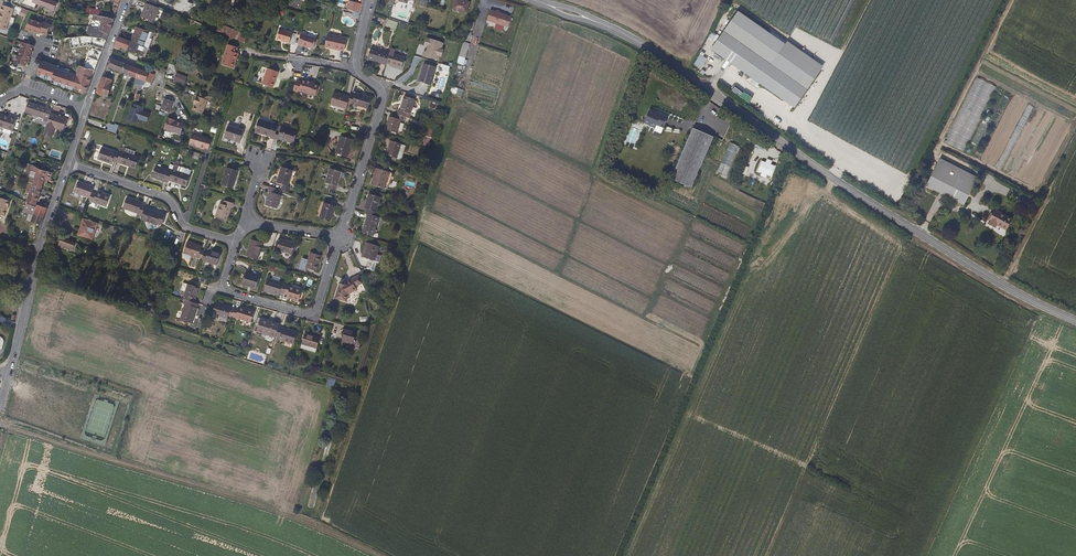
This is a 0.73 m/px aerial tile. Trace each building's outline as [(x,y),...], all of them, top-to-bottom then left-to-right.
[(346,0),(336,0),(334,7),(344,9),(346,0)] [(470,1),(468,0),(455,0),(453,8),(467,13),(470,1)] [(154,17),(157,9),(145,4),(140,16),(150,20),(151,15),(154,17)] [(7,23),(9,17),(10,18),(13,9),(1,5),(0,7),(0,30),(4,31),(7,23)] [(112,19),(114,13),(115,9),(112,8),(110,15),(100,13),(97,13),(96,16),(112,19)] [(486,22),(508,28),(512,17),(490,10),(486,22)] [(738,11),(724,31),(808,89),(823,66),(787,41),(785,44),(738,11)] [(106,34),(112,19),(96,16),(92,15),(92,20),(100,22),(97,30),(106,34)] [(42,25),(29,20),(25,31),(39,36),(39,34),(46,37),(50,26),(43,24),(42,25)] [(385,28),(396,31),(398,22),(387,20),(385,28)] [(95,36),(97,30),(85,25),(82,33),(77,33),(76,35),(81,35),(89,36),(95,36)] [(222,26),(219,34),(243,41),(245,33),(222,26)] [(148,49),(151,39),(149,38),(152,31),(149,30),(148,32),(136,27),(130,42),(145,48),(148,49)] [(288,43),(291,32),(278,29),(276,38),(281,39),(283,40),(283,42),(288,43)] [(105,39),(106,34),(97,30),(95,36),(105,39)] [(808,89),(724,31),(711,50),(795,107),(808,89)] [(314,43),(316,38),(300,33),(297,43),(301,44),(301,45),(313,49),(314,43)] [(345,49),(348,38),(328,33),(325,46),(331,47),(331,46),(345,49)] [(101,50),(105,39),(95,36),(89,36),(81,35),(76,35),(74,35),(72,36),(68,37),(61,38),(61,45),(59,49),(63,49),(68,49),(72,48),(77,47),(82,46),(87,46),(91,46),(96,47),(101,50)] [(124,50),(127,41),(116,36),(112,46),(124,50)] [(444,42),(426,37),(423,46),(425,47),(423,56),(438,60),(440,56),(441,57),(444,49),(442,48),(444,42)] [(141,57),(145,48),(130,42),(126,51),(141,57)] [(33,47),(22,43),(17,57),(16,56),(13,64),(24,67),(26,61),(28,61),(33,47)] [(464,66),(469,44),(464,43),(460,65),(464,66)] [(232,67),(235,52),(234,51),(235,46),(226,44),(221,64),(232,67)] [(99,54),(101,50),(96,47),(91,46),(89,51),(99,54)] [(386,63),(388,56),(389,54),(370,48),(367,59),(385,65),(386,63)] [(93,70),(99,54),(89,51),(87,55),(84,63),(83,67),(86,68),(93,70)] [(700,54),(694,64),(701,68),(707,59),(700,54)] [(401,68),(404,58),(393,55),(392,57),(388,56),(386,63),(389,64),(390,65),(401,68)] [(121,73),(124,64),(107,57),(104,67),(121,73)] [(48,64),(40,61),(36,72),(40,73),(39,76),(43,77),(44,74),(48,64)] [(48,64),(44,74),(47,76),(46,78),(50,80),(51,79),(54,68),(55,66),(48,64)] [(135,78),(138,69),(124,64),(121,73),(135,79),(135,78)] [(431,87),(436,68),(423,64),(419,83),(431,87)] [(92,74),(93,70),(86,68),(83,67),(78,65),(77,69),(78,69),(92,74)] [(54,68),(51,79),(54,80),(53,83),(57,84),(58,82),(62,71),(54,68)] [(92,74),(78,69),(77,74),(81,76),(81,78),(84,79),(85,77),(90,79),(92,74)] [(148,83),(151,74),(138,69),(135,78),(143,81),(148,83)] [(273,88),(277,72),(266,69),(262,85),(273,88)] [(65,84),(69,74),(62,71),(58,82),(61,83),(60,86),(64,87),(65,84)] [(72,87),(76,76),(69,74),(65,84),(68,85),(67,88),(71,90),(72,87)] [(77,74),(76,76),(72,87),(78,89),(77,92),(82,93),(85,92),(90,79),(85,77),(84,79),(81,78),(81,76),(77,74)] [(102,97),(107,81),(105,80),(107,76),(101,74),(94,94),(102,97)] [(182,86),(185,79),(174,74),(171,82),(182,86)] [(973,78),(945,144),(965,153),(994,86),(973,78)] [(316,96),(319,87),(315,85),(311,84),(312,83),(307,81),(306,82),(302,81),(302,82),(297,80),(293,90),(298,92),(299,90),(307,93),(316,96)] [(348,103),(350,97),(333,92),(329,104),(346,109),(347,106),(348,103)] [(367,109),(371,98),(354,93),(354,95),(350,94),(350,97),(348,103),(367,109)] [(408,113),(412,99),(403,96),(398,110),(397,110),(396,114),(403,116),(405,113),(408,113)] [(200,115),(206,101),(196,98),(195,97),(193,103),(194,104),(191,112),(200,115)] [(168,112),(172,102),(164,99),(162,104),(160,109),(168,112)] [(29,113),(33,101),(27,100),(23,111),(29,113)] [(47,119),(50,112),(51,108),(43,105),(33,101),(29,113),(41,117),(47,119)] [(138,123),(139,119),(148,122),(150,114),(142,111),(143,108),(136,105),(135,109),(133,108),(128,120),(138,123)] [(650,109),(644,123),(655,128),(656,125),(663,128),(668,116),(650,109)] [(62,130),(66,117),(50,112),(47,119),(46,124),(62,130)] [(396,134),(401,121),(402,121),(403,116),(396,114),(395,114),(394,118),(389,117),(384,130),(396,134)] [(13,122),(0,118),(0,131),(9,134),(13,122)] [(174,120),(168,118),(167,119),(167,118),(163,129),(180,134),(183,124),(174,121),(174,120)] [(778,118),(776,121),(786,128),(789,124),(778,118)] [(277,129),(273,127),(274,124),(259,119),(255,131),(270,136),(270,137),(274,139),(277,129)] [(116,133),(119,125),(115,124),(114,125),(109,123),(107,131),(116,133)] [(240,142),(244,129),(228,124),(223,137),(240,142)] [(293,144),(297,131),(282,126),(281,130),(277,129),(274,139),(278,140),(278,139),(293,144)] [(625,141),(633,145),(639,130),(631,127),(625,141)] [(713,137),(693,128),(671,179),(691,188),(713,137)] [(208,149),(211,140),(206,139),(207,138),(192,133),(188,144),(203,149),(203,148),(208,149)] [(347,157),(353,139),(340,136),(334,153),(347,157)] [(396,159),(400,144),(389,140),(384,156),(396,159)] [(727,176),(739,147),(729,143),(717,172),(727,176)] [(116,161),(118,153),(99,147),(95,159),(110,164),(111,162),(115,163),(116,161)] [(133,169),(138,156),(119,150),(118,153),(116,161),(119,162),(118,164),(133,169)] [(974,181),(934,163),(932,169),(971,187),(974,181)] [(168,181),(171,174),(172,170),(156,165),(152,177),(168,182),(168,181)] [(233,188),(238,170),(227,166),(221,184),(233,188)] [(288,185),(293,170),(281,167),(276,182),(283,184),(282,190),(286,191),(289,192),(291,186),(288,185)] [(382,187),(387,171),(375,167),(370,184),(382,187)] [(43,178),(46,171),(36,168),(32,178),(42,181),(43,178)] [(336,190),(341,172),(329,168),(325,182),(328,183),(327,187),(336,190)] [(186,187),(190,175),(172,169),(172,170),(171,174),(168,181),(186,187)] [(962,205),(971,187),(932,169),(923,187),(962,205)] [(47,180),(49,175),(51,175),(52,173),(46,171),(43,178),(47,180)] [(39,189),(42,181),(32,178),(30,182),(30,185),(39,189)] [(37,195),(39,189),(30,185),(30,182),(26,181),(24,190),(27,191),(37,195)] [(93,190),(94,187),(78,181),(74,193),(90,198),(93,190)] [(277,209),(281,195),(275,193),(277,188),(272,186),(270,186),(268,191),(271,192),(267,205),(277,209)] [(105,207),(109,195),(93,190),(90,198),(89,201),(105,207)] [(33,204),(37,195),(27,191),(24,201),(33,204)] [(376,211),(380,196),(368,192),(363,207),(365,208),(364,212),(368,213),(376,216),(378,212),(376,211)] [(144,205),(145,202),(127,196),(123,208),(141,214),(144,205)] [(6,207),(7,207),(8,202),(7,202),(7,201),(0,199),(0,216),(3,217),(6,207)] [(228,220),(232,206),(233,207),(234,202),(224,199),(223,203),(220,202),(216,216),(228,220)] [(330,221),(336,205),(325,202),(319,218),(330,221)] [(38,226),(45,209),(33,204),(32,206),(25,204),(22,213),(27,215),(25,221),(28,223),(29,222),(38,226)] [(161,225),(166,212),(144,205),(141,214),(139,219),(155,225),(155,223),(161,225)] [(1005,229),(1010,218),(993,210),(990,214),(988,213),(982,223),(992,228),(994,224),(1005,229)] [(374,236),(379,217),(376,216),(368,213),(364,224),(361,232),(374,236)] [(92,240),(97,224),(83,219),(78,235),(92,240)] [(258,258),(263,240),(251,236),(246,254),(258,258)] [(291,253),(295,242),(279,237),(276,249),(291,253)] [(72,249),(74,243),(62,239),(59,244),(72,249)] [(202,258),(204,250),(204,249),(201,248),(202,245),(187,241),(184,252),(202,258)] [(377,254),(380,245),(367,242),(363,257),(379,262),(381,256),(377,254)] [(217,262),(221,251),(212,249),(211,252),(207,251),(204,250),(202,258),(217,262)] [(316,269),(320,253),(309,250),(305,266),(316,269)] [(347,264),(350,271),(355,269),(352,261),(347,264)] [(682,281),(710,281),(677,265),(671,276),(682,281)] [(256,287),(259,274),(245,270),(241,282),(256,287)] [(346,298),(348,291),(356,287),(355,284),(362,281),(359,273),(344,279),(343,278),(339,279),(339,281),(338,282),(338,284),(334,295),(346,298)] [(284,290),(287,281),(287,280),(283,279),(282,280),(267,275),(264,288),(278,292),(279,291),(283,292),(284,290)] [(197,294),(200,285),(188,281),(183,297),(184,298),(192,300),(193,296),(194,293),(197,294)] [(299,298),(302,286),(287,281),(284,290),(287,291),(287,294),(299,298)] [(192,322),(199,302),(192,300),(184,298),(183,301),(185,302),(179,318),(192,322)] [(232,314),(235,306),(216,300),(213,310),(228,316),(229,313),(232,314)] [(252,320),(256,309),(239,304),(239,306),(235,305),(235,306),(232,314),(232,316),(236,317),(237,315),(252,320)] [(276,333),(279,324),(280,321),(261,315),(257,328),(262,330),(262,333),(275,338),(276,333)] [(0,318),(0,324),(10,329),(13,323),(0,317),(0,318)] [(294,341),(298,329),(291,327),(283,324),(282,325),(279,324),(276,333),(279,334),(279,337),(294,341)] [(345,343),(354,338),(352,334),(350,332),(351,329),(349,328),(342,325),(340,331),(342,332),(338,344),(345,346),(345,343)] [(317,346),(321,335),(305,330),(301,341),(317,346)] [(327,377),(325,386),(334,388),(336,378),(327,377)]
